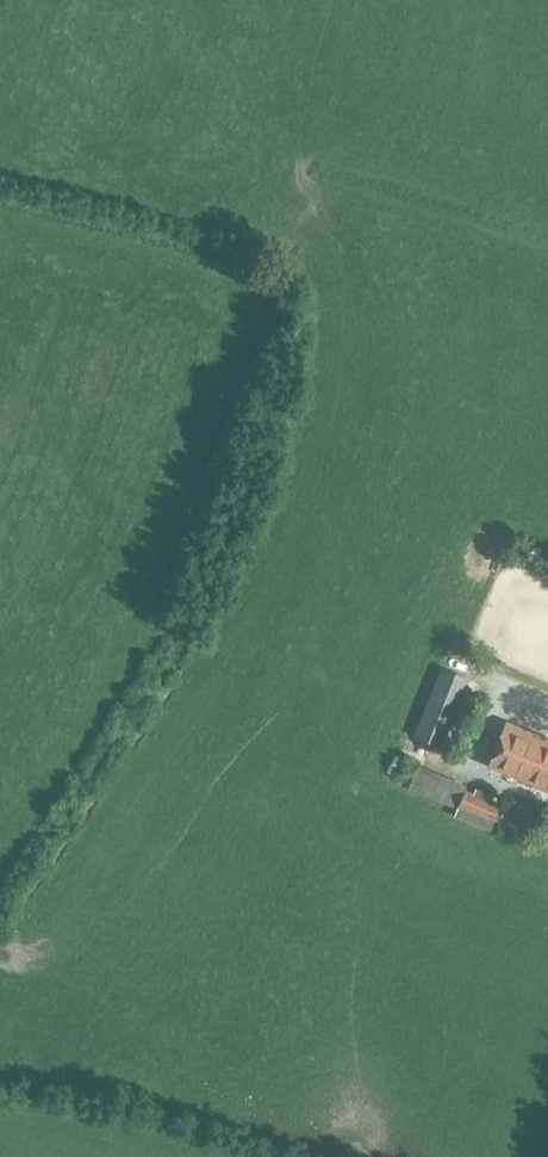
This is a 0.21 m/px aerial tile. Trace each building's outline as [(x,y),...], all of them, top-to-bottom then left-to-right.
[(467,680),(440,669),(413,740),(440,750),(467,680)] [(508,723),(490,767),(547,791),(547,739),(508,723)] [(468,784),(458,810),(493,825),(501,805),(487,799),(489,793),(468,784)]
